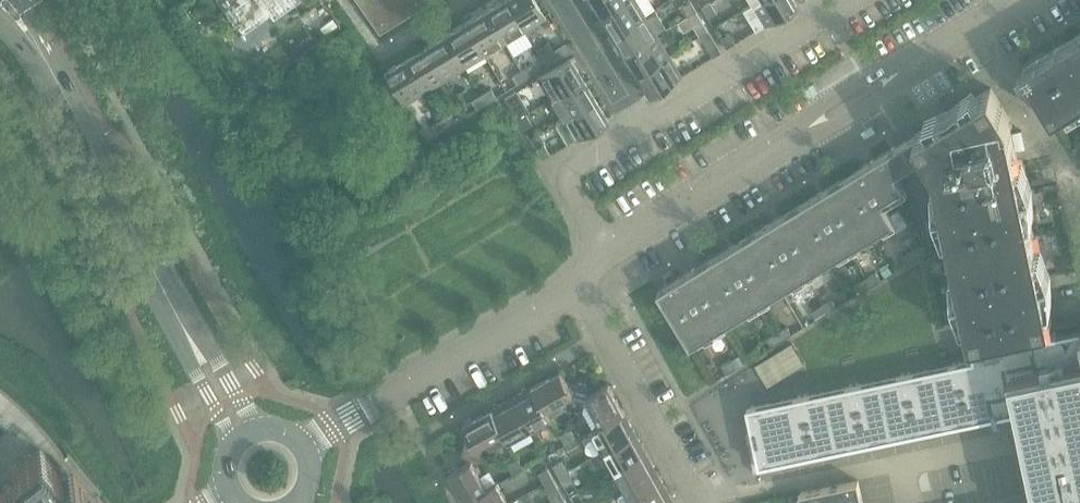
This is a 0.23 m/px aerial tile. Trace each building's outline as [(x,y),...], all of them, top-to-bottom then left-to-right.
[(237,27),(236,28),(239,32),(240,31),(241,33),(269,13),(273,18),(294,3),(293,1),(294,0),(217,0),(231,19),(237,27)] [(373,23),(374,25),(374,24),(379,32),(428,2),(426,0),(357,0),(356,0),(357,2),(358,1),(373,23)] [(485,10),(505,42),(525,30),(506,0),(502,0),(485,10)] [(525,30),(546,18),(535,0),(506,0),(525,30)] [(600,14),(622,0),(591,0),(600,14)] [(600,14),(612,34),(653,9),(648,0),(622,0),(600,14)] [(689,0),(681,6),(687,16),(696,11),(689,0)] [(752,5),(743,10),(755,31),(797,6),(793,0),(759,0),(752,4),(752,5)] [(710,2),(701,8),(707,18),(716,13),(710,2)] [(183,7),(176,13),(184,23),(191,18),(183,7)] [(656,34),(666,29),(653,9),(612,34),(624,54),(656,34)] [(485,10),(465,22),(485,55),(505,42),(485,10)] [(696,11),(687,16),(693,26),(701,20),(696,11)] [(465,22),(445,34),(464,67),(485,55),(465,22)] [(712,57),(720,52),(708,31),(699,36),(712,57)] [(729,33),(720,39),(726,48),(735,43),(729,33)] [(445,34),(425,47),(444,79),(464,67),(445,34)] [(656,34),(624,54),(636,74),(669,55),(656,34)] [(1023,69),(1023,70),(1020,72),(1023,77),(1026,75),(1053,119),(1079,103),(1079,34),(1023,69)] [(550,43),(537,51),(546,66),(572,51),(567,42),(554,50),(550,43)] [(425,47),(404,59),(424,91),(444,79),(425,47)] [(669,55),(636,74),(649,95),(681,75),(669,55)] [(570,58),(538,78),(551,98),(583,79),(570,58)] [(404,59),(384,71),(403,104),(424,91),(404,59)] [(521,70),(527,78),(536,72),(531,64),(521,70)] [(521,70),(511,76),(517,85),(527,78),(521,70)] [(583,79),(551,98),(563,119),(595,99),(583,79)] [(491,88),(481,94),(486,103),(496,97),(491,88)] [(991,88),(658,290),(691,345),(895,221),(882,200),(904,187),(896,173),(927,155),(935,167),(971,339),(972,344),(1053,326),(1052,322),(1009,121),(1010,120),(991,88)] [(481,94),(471,100),(476,109),(486,103),(481,94)] [(608,120),(595,99),(563,119),(555,123),(568,144),(608,120)] [(519,104),(511,109),(517,119),(525,114),(519,104)] [(441,119),(446,127),(456,121),(450,113),(441,119)] [(525,114),(517,119),(523,129),(531,123),(525,114)] [(441,119),(431,125),(436,133),(446,127),(441,119)] [(550,155),(544,144),(536,150),(542,160),(550,155)] [(1071,149),(1079,163),(1079,144),(1071,149)] [(922,244),(912,250),(917,259),(927,253),(922,244)] [(912,250),(902,256),(907,265),(917,259),(912,250)] [(887,263),(880,268),(885,277),(892,272),(887,263)] [(876,272),(866,278),(871,287),(881,281),(876,272)] [(866,278),(856,284),(861,293),(871,287),(866,278)] [(831,299),(821,305),(827,314),(837,308),(831,299)] [(821,305),(811,311),(817,320),(827,314),(821,305)] [(959,308),(945,311),(947,322),(961,319),(959,308)] [(787,326),(777,332),(782,341),(792,335),(787,326)] [(973,352),(975,360),(914,373),(914,372),(865,382),(865,383),(748,408),(760,463),(821,451),(987,416),(987,417),(1018,410),(1037,502),(1079,502),(1079,330),(973,352)] [(777,332),(767,338),(772,347),(782,341),(777,332)] [(732,359),(722,365),(727,374),(737,368),(732,359)] [(561,370),(533,386),(545,408),(546,408),(551,417),(563,410),(564,405),(561,399),(567,396),(570,400),(578,402),(583,384),(578,383),(570,387),(561,370)] [(583,384),(578,402),(585,404),(583,411),(593,429),(602,424),(602,425),(624,412),(608,384),(591,393),(587,386),(583,384)] [(533,386),(512,398),(530,429),(551,418),(551,417),(546,408),(545,408),(533,386)] [(504,431),(503,431),(508,440),(509,441),(530,429),(512,398),(491,409),(504,431)] [(508,440),(503,431),(504,431),(491,409),(463,425),(472,442),(465,446),(463,451),(481,456),(484,448),(481,443),(485,441),(490,450),(508,440)] [(593,429),(592,429),(604,451),(636,433),(624,412),(602,425),(602,424),(593,429)] [(571,429),(561,435),(566,444),(576,438),(571,429)] [(636,433),(604,451),(615,471),(647,453),(636,433)] [(74,488),(82,482),(72,470),(65,476),(55,465),(56,464),(39,444),(0,476),(0,502),(88,502),(84,499),(74,488)] [(466,463),(449,472),(465,501),(487,489),(487,488),(475,466),(479,464),(481,456),(463,451),(462,455),(466,463)] [(647,453),(615,471),(627,492),(659,474),(647,453)] [(518,459),(508,465),(513,474),(523,468),(518,459)] [(563,460),(553,465),(559,476),(569,470),(563,460)] [(548,469),(537,474),(543,484),(553,479),(548,469)] [(569,470),(559,476),(564,486),(575,480),(569,470)] [(627,492),(620,496),(624,502),(654,502),(670,494),(659,474),(627,492)] [(553,479),(543,484),(548,495),(559,489),(553,479)] [(858,481),(799,493),(801,502),(863,502),(858,481)] [(487,489),(465,501),(466,502),(508,502),(497,482),(487,488),(487,489)] [(654,502),(675,502),(670,494),(654,502)]
